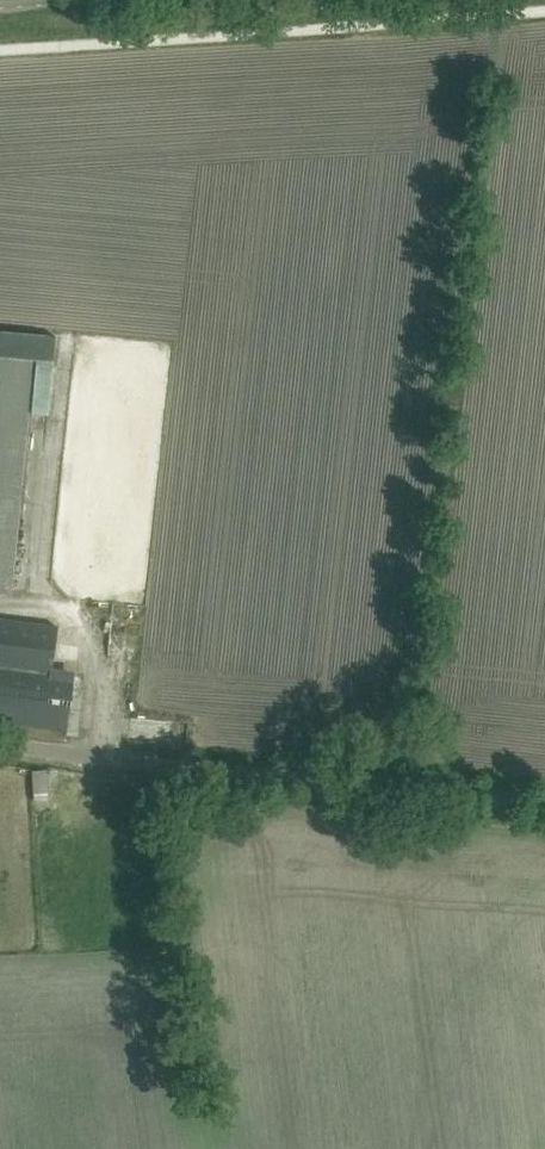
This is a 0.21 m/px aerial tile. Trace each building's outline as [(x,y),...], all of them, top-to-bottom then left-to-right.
[(28,423),(29,412),(48,414),(55,339),(0,334),(0,594),(11,595),(28,423)] [(48,691),(56,626),(0,619),(0,722),(68,731),(72,695),(48,691)]
